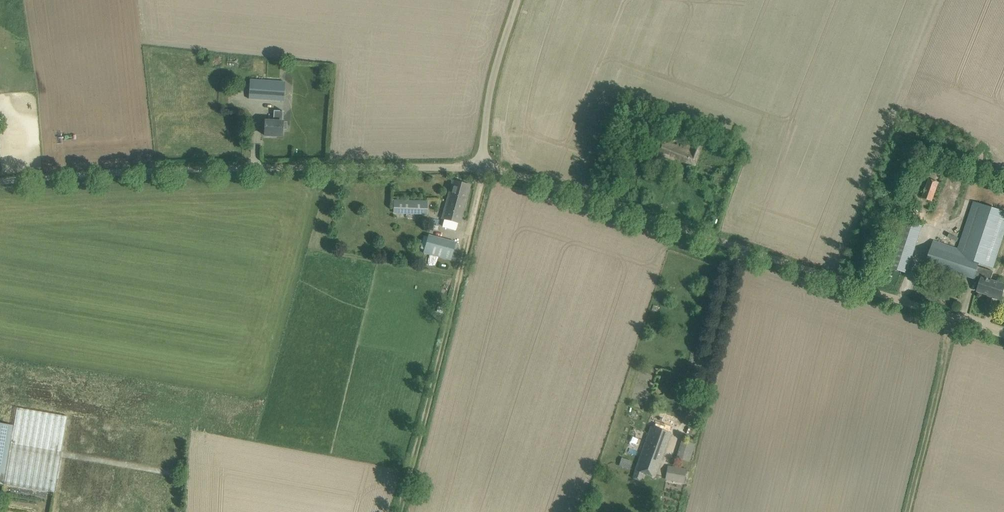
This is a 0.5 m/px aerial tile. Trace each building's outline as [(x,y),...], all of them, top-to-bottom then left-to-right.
[(249,99),(283,101),(284,82),(250,80),(249,99)] [(265,136),(282,136),(283,112),(275,111),(274,121),(265,121),(265,136)] [(679,161),(694,166),(702,146),(686,140),(684,144),(682,143),(681,145),(662,138),(657,154),(679,162),(679,161)] [(939,183),(929,179),(923,198),(932,202),(939,183)] [(470,186),(452,181),(442,219),(444,219),(443,225),(444,228),(454,230),(456,229),(458,223),(460,223),(470,186)] [(427,201),(394,199),(393,214),(428,214),(427,201)] [(991,297),(1001,300),(1003,292),(1003,285),(991,281),(1003,240),(1003,211),(976,201),(960,249),(934,241),(926,263),(975,279),(976,276),(982,278),(978,291),(992,296),(991,297)] [(883,265),(907,273),(922,226),(898,218),(883,265)] [(456,241),(430,235),(426,254),(458,262),(461,251),(454,249),(456,241)] [(4,484),(56,493),(68,416),(17,407),(14,425),(0,423),(0,483),(4,484)] [(640,457),(632,478),(643,482),(646,474),(654,477),(670,433),(671,433),(675,423),(655,415),(648,434),(636,429),(627,453),(640,457)] [(676,457),(691,462),(695,444),(681,440),(676,457)] [(631,462),(622,459),(620,466),(629,469),(631,462)] [(663,480),(682,482),(684,469),(665,467),(663,480)]
